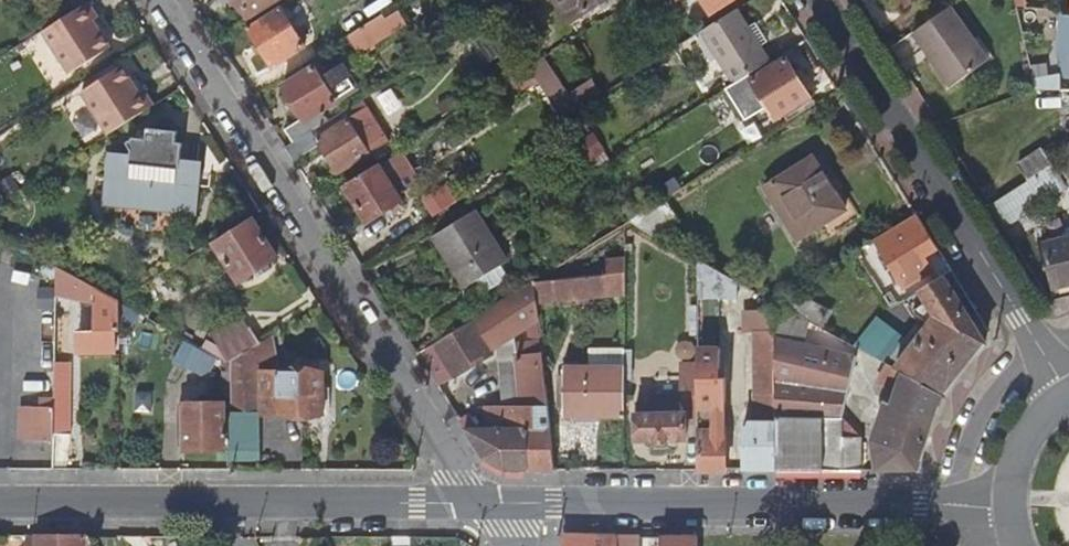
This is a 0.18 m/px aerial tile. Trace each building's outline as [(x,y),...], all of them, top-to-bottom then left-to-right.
[(248,17),(276,0),(238,0),(248,17)] [(489,5),(486,0),(471,10),(474,16),(468,20),(474,30),(496,17),(489,5)] [(498,20),(513,10),(507,0),(497,0),(489,5),(496,17),(498,20)] [(568,23),(605,0),(552,0),(568,23)] [(709,13),(731,0),(701,0),(709,13)] [(921,0),(898,0),(905,10),(921,0)] [(1023,9),(1023,0),(1013,0),(1015,9),(1023,9)] [(96,17),(87,2),(42,30),(69,72),(109,47),(92,20),(96,17)] [(302,48),(278,9),(245,29),(271,69),(302,48)] [(748,28),(736,10),(701,32),(734,84),(769,62),(760,48),(767,42),(755,23),(748,28)] [(399,12),(384,21),(392,33),(406,25),(399,12)] [(954,12),(914,37),(934,70),(939,67),(954,91),(989,68),(954,12)] [(384,21),(381,16),(348,37),(359,54),(392,33),(384,21)] [(113,44),(96,17),(92,20),(109,47),(113,44)] [(1060,18),(1057,51),(1068,52),(1068,19),(1060,18)] [(516,23),(505,30),(513,43),(524,36),(516,23)] [(487,64),(510,49),(497,28),(474,42),(487,64)] [(544,58),(529,68),(539,83),(562,119),(590,102),(601,95),(591,79),(568,94),(544,58)] [(809,99),(784,60),(750,80),(758,93),(771,115),(774,121),(809,99)] [(138,94),(143,91),(126,64),(122,68),(138,94)] [(108,134),(153,106),(143,91),(138,94),(122,68),(82,93),(108,134)] [(311,132),(328,122),(320,111),(352,93),(337,69),(319,80),(312,68),(282,87),(303,121),(283,133),(291,145),(311,132)] [(539,83),(529,68),(495,89),(504,105),(539,83)] [(764,119),(771,115),(758,93),(751,97),(764,119)] [(449,99),(436,107),(442,117),(454,109),(449,99)] [(328,122),(311,132),(316,141),(361,113),(368,109),(362,100),(328,122)] [(316,141),(319,147),(337,175),(381,148),(361,113),(316,141)] [(176,143),(177,131),(147,128),(146,139),(132,138),(130,158),(112,157),(107,202),(193,211),(197,171),(179,169),(182,143),(176,143)] [(284,149),(293,162),(319,147),(316,141),(311,132),(291,145),(284,149)] [(593,133),(577,143),(595,171),(610,162),(604,152),(605,152),(593,133)] [(1029,181),(1053,166),(1042,147),(1017,162),(1029,181)] [(403,155),(379,169),(347,188),(368,223),(400,203),(396,198),(416,185),(417,181),(416,177),(403,155)] [(842,210),(810,158),(763,186),(796,239),(842,210)] [(1061,187),(1056,164),(1053,166),(1029,181),(989,205),(1000,223),(1061,187)] [(1056,164),(1061,187),(1068,187),(1068,165),(1056,164)] [(20,175),(26,186),(42,176),(35,166),(20,175)] [(451,206),(441,190),(422,202),(432,218),(451,206)] [(680,222),(665,199),(628,223),(628,224),(654,238),(680,222)] [(506,262),(473,212),(434,237),(466,288),(506,262)] [(938,248),(917,216),(892,231),(901,245),(881,256),(901,290),(906,299),(909,297),(904,289),(932,272),(923,257),(938,248)] [(275,258),(252,221),(214,245),(237,282),(275,258)] [(1068,285),(1068,239),(1042,244),(1052,289),(1068,285)] [(604,255),(603,263),(623,259),(623,251),(604,255)] [(531,283),(534,304),(624,294),(623,259),(603,263),(599,263),(599,275),(531,283)] [(52,267),(41,261),(35,272),(52,280),(52,267)] [(736,282),(696,261),(696,293),(735,294),(736,282)] [(118,322),(119,303),(52,267),(52,280),(52,286),(52,292),(103,305),(103,332),(79,332),(79,354),(113,355),(113,333),(118,332),(118,322)] [(937,280),(921,289),(909,297),(906,299),(904,300),(915,318),(922,321),(928,324),(894,369),(944,396),(958,377),(987,344),(943,276),(937,280)] [(491,350),(536,321),(534,304),(531,283),(464,324),(439,340),(416,354),(437,388),(493,354),(491,350)] [(52,292),(52,286),(33,287),(33,305),(52,305),(52,292)] [(806,321),(819,328),(827,311),(801,296),(794,300),(789,311),(806,321)] [(423,317),(439,340),(464,324),(449,300),(423,317)] [(131,329),(139,314),(119,303),(118,322),(131,329)] [(789,311),(775,304),(775,313),(775,324),(801,334),(806,321),(789,311)] [(743,471),(775,472),(775,419),(775,341),(775,324),(775,313),(743,313),(743,335),(753,335),(753,425),(743,426),(743,471)] [(241,315),(209,334),(217,347),(249,328),(241,315)] [(878,320),(855,348),(887,365),(906,341),(878,320)] [(887,365),(894,369),(928,324),(922,321),(906,341),(887,365)] [(775,324),(775,341),(796,346),(801,334),(775,324)] [(217,347),(229,364),(260,344),(249,328),(217,347)] [(280,371),(280,331),(260,344),(229,364),(229,372),(229,395),(229,416),(261,416),(323,415),(323,373),(280,371)] [(505,472),(553,472),(538,339),(512,342),(513,349),(519,403),(505,405),(483,408),(485,428),(477,430),(468,414),(458,420),(483,459),(505,472)] [(202,349),(229,364),(217,347),(208,340),(202,349)] [(775,419),(841,420),(860,361),(796,346),(775,341),(775,419)] [(219,360),(193,347),(182,366),(208,380),(219,360)] [(519,403),(513,349),(500,350),(505,405),(519,403)] [(588,369),(624,368),(624,349),(588,349),(588,369)] [(874,472),(919,472),(932,426),(944,396),(894,369),(887,365),(878,385),(897,396),(892,407),(897,409),(883,442),(875,442),(874,472)] [(696,439),(696,471),(725,471),(724,366),(696,366),(696,383),(696,422),(696,439)] [(564,417),(624,417),(624,368),(588,369),(562,369),(564,417)] [(52,397),(52,402),(55,402),(55,436),(71,436),(70,379),(52,379),(52,397)] [(668,442),(668,439),(685,439),(685,422),(696,422),(696,383),(681,383),(682,409),(682,416),(651,415),(636,415),(636,439),(654,440),(654,441),(668,442)] [(24,439),(52,440),(52,402),(52,397),(37,398),(38,407),(25,407),(24,439)] [(224,452),(225,405),(186,404),(182,404),(182,434),(186,434),(186,451),(224,452)] [(261,461),(261,416),(229,416),(229,461),(261,461)] [(818,472),(860,472),(860,437),(841,420),(775,419),(775,472),(818,472)]
